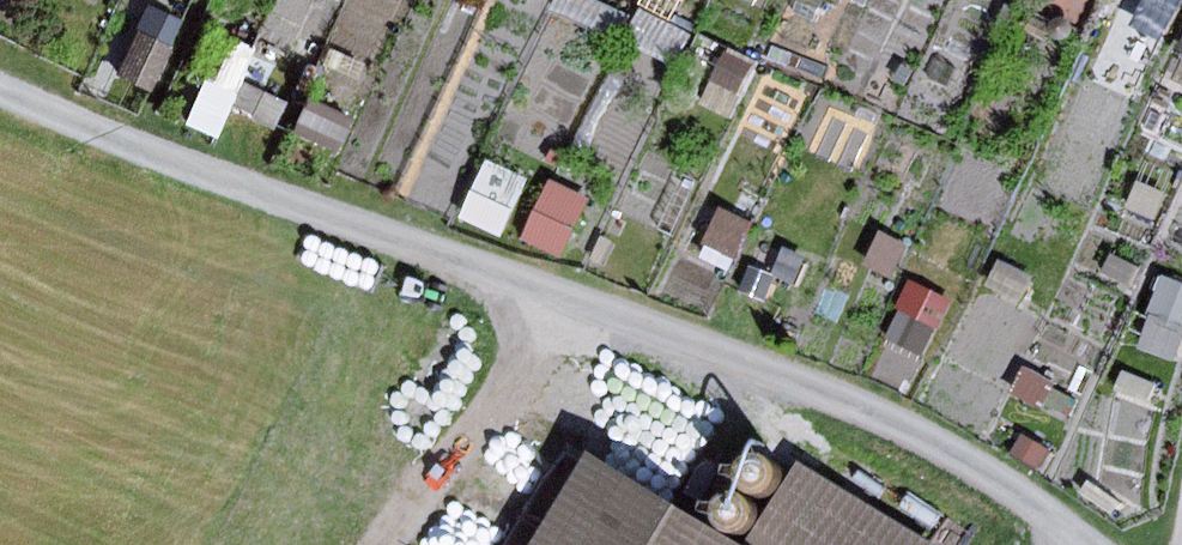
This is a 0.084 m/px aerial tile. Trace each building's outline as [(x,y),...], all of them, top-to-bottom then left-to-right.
[(740,473),(741,480),(744,485),(749,490),(755,493),(762,493),(768,492),(774,488),(779,482),(781,476),(781,469),(779,462),(774,457),(768,453),(761,452),(754,453),(748,456),(743,460),(741,466),(740,473)] [(587,454),(531,544),(738,544),(587,454)] [(796,461),(748,544),(934,544),(796,461)] [(716,511),(717,517),(721,523),(726,528),(732,530),(738,531),(745,529),(751,526),(755,520),(757,513),(757,506),(755,500),(751,494),(745,491),(738,489),(731,490),(725,493),(720,498),(717,504),(716,511)]
